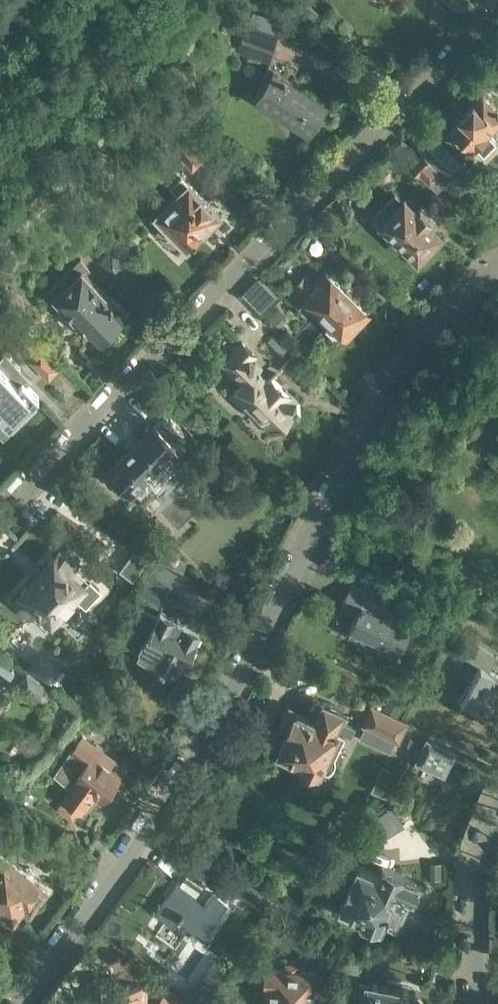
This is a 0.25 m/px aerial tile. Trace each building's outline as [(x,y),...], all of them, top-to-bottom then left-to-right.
[(246,24),(238,49),(271,60),(279,34),(246,24)] [(255,96),(310,130),(328,101),(273,67),(255,96)] [(475,144),(484,153),(497,139),(488,130),(497,120),(497,105),(483,91),(451,124),(473,145),(475,144)] [(447,172),(459,160),(431,132),(418,144),(447,172)] [(178,155),(192,170),(205,157),(191,142),(178,155)] [(415,171),(432,187),(445,174),(428,158),(415,171)] [(155,215),(185,245),(219,212),(182,174),(171,186),(178,192),(155,215)] [(376,213),(383,220),(382,221),(418,256),(441,232),(429,220),(432,217),(420,206),(417,209),(405,197),(402,199),(396,193),(376,213)] [(343,204),(339,215),(350,220),(354,208),(343,204)] [(100,260),(116,276),(127,265),(111,249),(100,260)] [(47,291),(52,297),(50,299),(65,314),(73,314),(97,339),(103,333),(113,327),(120,317),(129,308),(114,293),(111,296),(87,271),(90,268),(80,258),(47,291)] [(341,332),(346,337),(368,314),(327,272),(316,283),(305,273),(295,284),(304,292),(302,293),(308,299),(306,302),(339,334),(341,332)] [(243,341),(225,360),(245,379),(231,394),(244,407),(247,403),(264,419),(267,416),(277,426),(296,407),(300,403),(272,376),(268,380),(251,364),(255,360),(251,356),(254,352),(243,341)] [(30,360),(49,378),(60,366),(41,349),(30,360)] [(11,428),(25,413),(23,411),(28,407),(38,396),(15,372),(20,368),(10,358),(1,367),(0,366),(0,417),(11,428)] [(164,414),(108,468),(116,476),(111,481),(125,496),(130,491),(146,506),(182,471),(167,457),(187,437),(164,414)] [(122,567),(136,575),(148,554),(134,544),(122,567)] [(14,600),(30,615),(31,614),(45,626),(92,576),(77,563),(78,561),(62,547),(14,600)] [(150,557),(131,591),(159,607),(178,573),(150,557)] [(374,637),(400,649),(402,645),(406,647),(410,639),(406,636),(414,620),(391,609),(394,603),(352,583),(343,602),(358,610),(350,627),(351,627),(348,633),(371,643),(374,637)] [(142,640),(139,646),(140,648),(138,652),(179,674),(197,639),(196,638),(200,630),(187,623),(191,617),(176,609),(173,616),(160,609),(156,617),(140,608),(127,632),(142,640)] [(482,711),(497,683),(497,674),(490,669),(497,656),(464,636),(456,650),(481,665),(461,699),(482,711)] [(27,667),(51,684),(63,667),(39,651),(27,667)] [(53,692),(26,671),(16,685),(43,705),(53,692)] [(277,750),(322,770),(323,767),(328,769),(330,769),(332,768),(334,766),(336,761),(336,759),(335,756),(346,734),(351,736),(356,726),(341,719),(345,710),(324,700),(315,718),(297,709),(296,710),(287,705),(277,725),(287,730),(277,750)] [(358,721),(400,741),(410,721),(368,701),(358,721)] [(83,725),(54,765),(74,780),(63,795),(80,808),(92,792),(102,799),(121,773),(107,763),(117,749),(83,725)] [(416,760),(445,774),(456,750),(427,737),(416,760)] [(12,911),(15,911),(18,907),(21,908),(31,915),(49,891),(38,882),(40,878),(35,873),(34,869),(30,866),(25,866),(13,857),(13,853),(9,850),(5,851),(0,847),(0,903),(12,911)] [(235,888),(220,878),(196,861),(180,882),(179,881),(157,913),(173,924),(178,916),(180,917),(180,916),(204,933),(235,888)] [(359,916),(357,921),(360,928),(372,933),(379,930),(381,924),(382,924),(397,930),(418,881),(403,874),(403,873),(381,863),(378,870),(357,861),(352,874),(351,873),(351,874),(346,872),(341,875),(336,885),(338,890),(343,893),(337,906),(359,916)] [(300,968),(300,961),(285,960),(284,967),(266,966),(265,986),(268,987),(267,1003),(316,1003),(316,1001),(320,1001),(321,988),(319,988),(320,969),(300,968)] [(138,1002),(140,984),(99,981),(97,1003),(147,1003),(138,1002)] [(416,991),(365,981),(364,982),(355,981),(351,1003),(414,1003),(416,991)] [(167,991),(157,1003),(185,1003),(167,991)]
